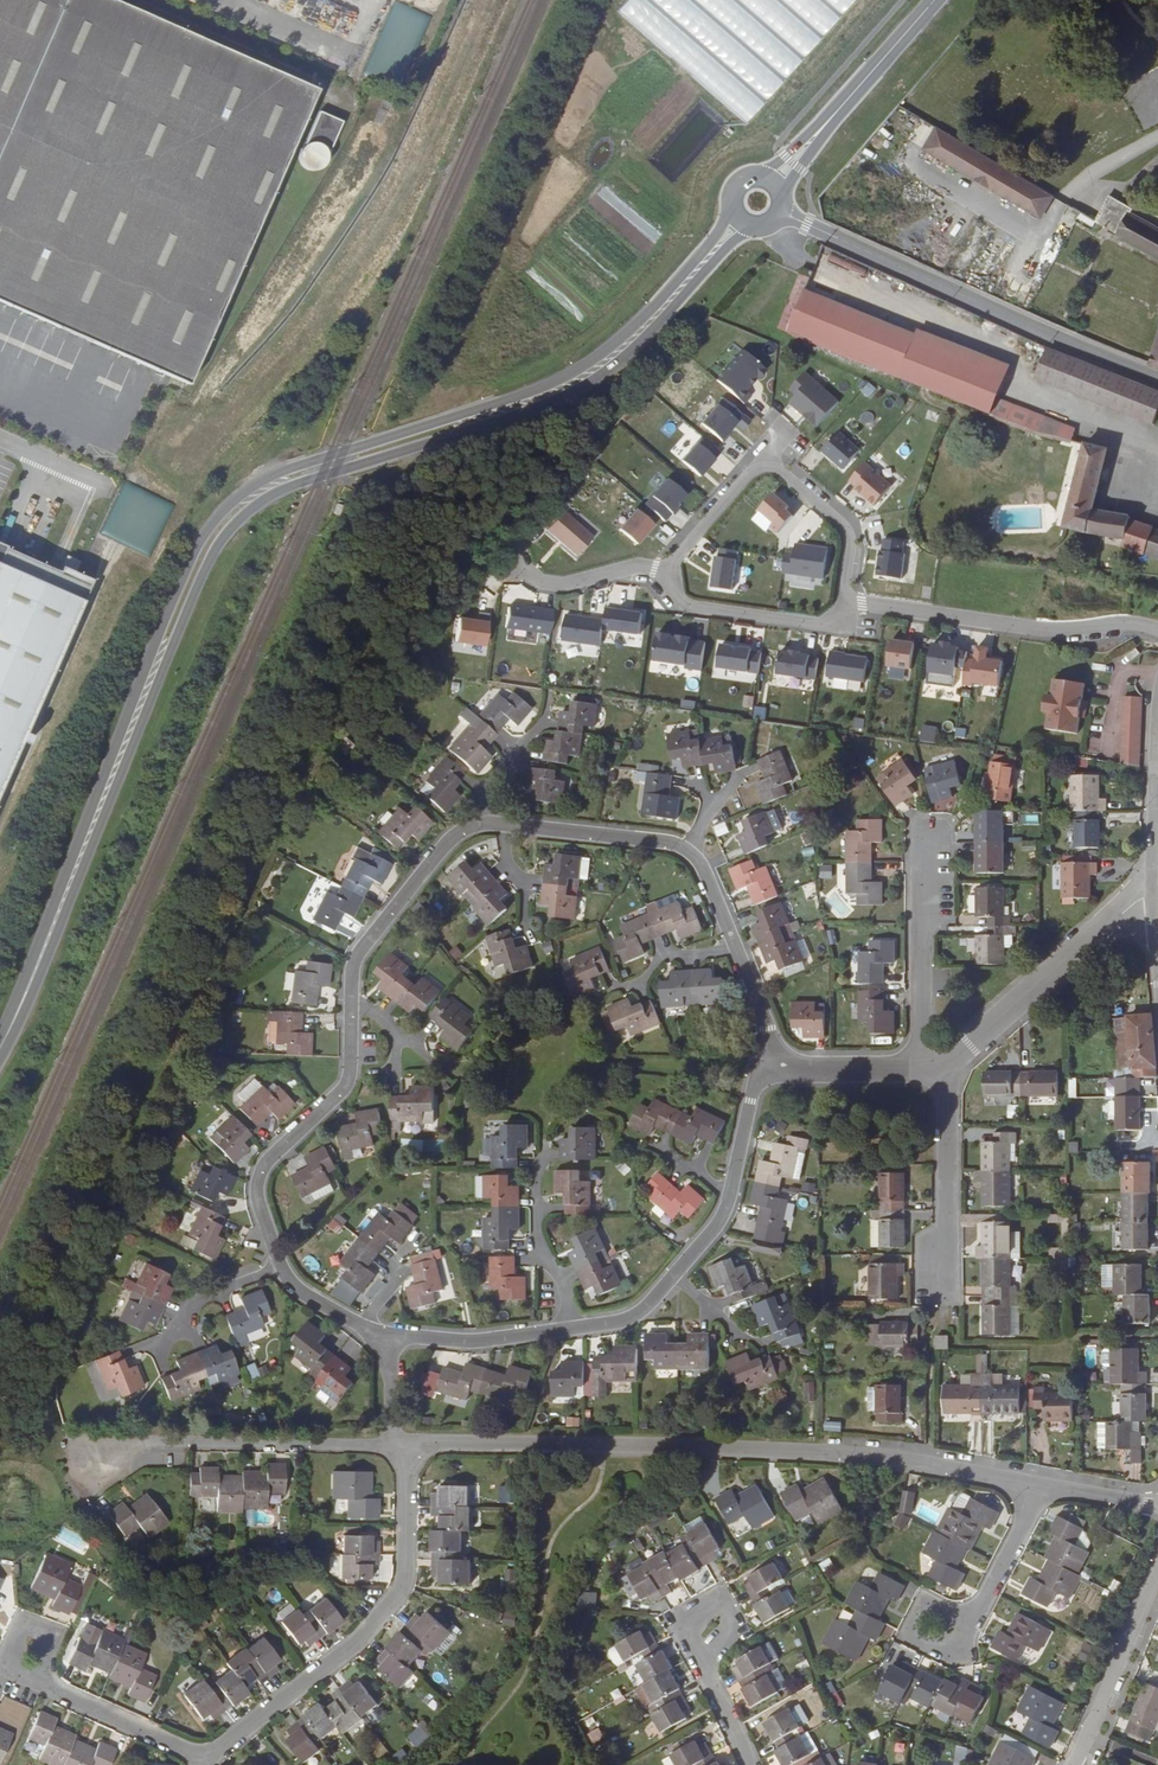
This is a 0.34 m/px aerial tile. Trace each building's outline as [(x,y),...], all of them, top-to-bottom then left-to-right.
[(9,325),(17,309),(188,385),(321,91),(117,0),(0,0),(0,321),(9,325)] [(391,1),(364,78),(401,91),(428,14),(391,1)] [(1124,90),(1144,129),(1157,121),(1157,72),(1124,90)] [(337,118),(323,112),(310,142),(307,146),(304,149),(302,154),(302,160),(304,164),(308,168),(312,170),(318,171),(323,169),(329,165),(331,159),(331,154),(346,122),(337,118)] [(1055,196),(937,128),(924,149),(1042,218),(1055,196)] [(1130,214),(1133,209),(1109,195),(1096,220),(1100,222),(1157,256),(1157,229),(1130,214)] [(787,333),(805,289),(809,278),(800,274),(778,329),(787,333)] [(991,415),(998,400),(1011,366),(918,329),(916,334),(805,289),(787,333),(890,375),(991,415)] [(741,349),(714,379),(737,400),(764,370),(741,349)] [(1049,349),(1037,378),(1153,425),(1157,413),(1157,392),(1049,349)] [(817,427),(839,402),(805,373),(790,389),(797,395),(790,403),(817,427)] [(868,382),(861,390),(868,397),(876,389),(868,382)] [(1076,430),(998,400),(991,415),(1034,431),(1072,441),(1076,430)] [(717,404),(701,423),(723,442),(729,435),(727,433),(737,421),(717,404)] [(821,450),(843,470),(860,450),(838,431),(821,450)] [(702,438),(681,463),(699,478),(721,453),(702,438)] [(905,459),(912,450),(902,443),(895,453),(905,459)] [(1064,527),(1086,533),(1093,509),(1108,449),(1085,444),(1064,527)] [(854,488),(874,506),(891,486),(865,463),(849,481),(856,486),(854,488)] [(677,506),(687,495),(667,478),(652,496),(673,515),(680,508),(677,506)] [(122,482),(101,533),(118,541),(117,544),(151,558),(157,543),(156,543),(173,503),(122,482)] [(775,523),(789,507),(774,493),(759,510),(775,523)] [(654,524),(636,509),(619,529),(637,544),(654,524)] [(1093,509),(1086,533),(1125,539),(1130,521),(1131,517),(1093,509)] [(577,556),(594,537),(564,511),(547,530),(577,556)] [(1125,539),(1123,545),(1157,558),(1157,531),(1130,521),(1125,539)] [(794,553),(785,552),(782,573),(794,574),(812,577),(823,579),(828,549),(795,544),(794,553)] [(95,577),(65,564),(61,572),(0,545),(0,795),(95,577)] [(716,556),(711,587),(732,590),(737,551),(720,548),(719,557),(716,556)] [(901,579),(905,554),(880,550),(876,576),(901,579)] [(794,574),(793,583),(811,586),(812,577),(794,574)] [(512,604),(509,607),(506,627),(549,633),(553,610),(512,604)] [(643,614),(616,610),(613,631),(640,635),(643,614)] [(485,645),(489,613),(479,612),(478,621),(459,618),(456,641),(485,645)] [(604,620),(566,615),(562,640),(600,646),(604,620)] [(658,633),(654,661),(685,665),(685,668),(701,670),(705,642),(690,640),(690,637),(678,636),(677,638),(670,637),(671,635),(658,633)] [(891,640),(887,666),(911,669),(915,641),(905,640),(905,642),(891,640)] [(956,667),(965,668),(966,659),(967,652),(958,651),(959,648),(950,647),(950,644),(942,642),(941,645),(932,644),(927,684),(953,688),(956,667)] [(721,645),(717,668),(759,673),(762,653),(751,651),(752,649),(740,648),(740,649),(732,648),(732,646),(721,645)] [(975,661),(966,659),(965,668),(963,684),(972,686),(973,683),(999,687),(1003,661),(990,660),(991,656),(987,656),(988,648),(977,647),(975,661)] [(790,653),(780,651),(777,674),(815,680),(818,659),(810,657),(810,656),(800,654),(790,653)] [(830,651),(826,677),(864,682),(867,658),(845,655),(840,654),(840,653),(830,651)] [(888,677),(904,679),(905,670),(889,668),(888,677)] [(1085,718),(1087,701),(1082,700),(1085,683),(1053,679),(1051,695),(1046,694),(1043,711),(1049,712),(1046,729),(1077,733),(1080,717),(1085,718)] [(385,691),(379,697),(387,704),(393,697),(385,691)] [(498,695),(478,718),(495,733),(502,726),(508,718),(516,725),(531,709),(514,693),(506,702),(498,695)] [(744,696),(743,707),(752,708),(753,696),(744,696)] [(1139,766),(1142,698),(1124,696),(1121,764),(1139,766)] [(572,713),(562,711),(560,722),(559,731),(582,734),(583,725),(594,727),(597,705),(574,701),(572,713)] [(471,725),(457,742),(465,749),(458,757),(475,772),(490,756),(482,749),(489,740),(495,733),(478,718),(467,708),(460,716),(471,725)] [(853,717),(853,730),(863,730),(864,718),(853,717)] [(921,726),(921,742),(936,743),(936,726),(921,726)] [(965,740),(966,730),(957,728),(956,739),(965,740)] [(698,730),(668,735),(671,758),(682,756),(684,767),(694,765),(703,764),(700,741),(698,730)] [(558,742),(547,740),(545,751),(543,761),(567,764),(568,755),(579,756),(582,734),(559,731),(558,742)] [(338,750),(346,754),(352,741),(344,737),(338,750)] [(703,764),(714,762),(716,773),(726,771),(736,770),(732,737),(723,738),(700,741),(703,764)] [(450,750),(458,757),(465,749),(457,742),(450,750)] [(792,781),(780,751),(759,761),(761,768),(762,769),(766,780),(756,784),(765,804),(787,795),(783,785),(792,781)] [(1010,802),(1017,757),(994,754),(993,761),(992,762),(990,773),(989,779),(986,798),(1010,802)] [(447,758),(426,782),(427,782),(420,790),(445,812),(459,795),(451,789),(458,781),(465,773),(447,758)] [(903,760),(876,778),(895,806),(912,794),(906,785),(916,779),(903,760)] [(935,777),(926,779),(932,802),(952,797),(949,787),(960,784),(954,761),(933,767),(935,777)] [(540,790),(538,800),(561,804),(564,782),(554,780),(556,771),(532,768),(531,777),(531,778),(529,788),(540,790)] [(668,796),(670,785),(672,776),(637,771),(636,780),(647,782),(644,804),(654,806),(652,816),(676,820),(678,797),(668,796)] [(1071,776),(1071,811),(1075,811),(1099,811),(1106,811),(1105,799),(1098,799),(1098,776),(1071,776)] [(644,804),(642,815),(652,816),(654,806),(644,804)] [(379,832),(396,847),(409,832),(417,839),(432,823),(414,807),(407,815),(399,809),(379,832)] [(764,837),(774,833),(773,832),(782,828),(774,810),(766,813),(766,812),(764,813),(763,810),(746,817),(747,820),(744,821),(748,831),(738,835),(746,855),(768,846),(764,837)] [(976,811),(976,842),(1003,842),(1003,811),(976,811)] [(1075,811),(1074,847),(1098,848),(1099,811),(1075,811)] [(847,831),(847,862),(871,862),(871,842),(881,842),(881,820),(858,820),(858,831),(847,831)] [(717,837),(729,832),(725,821),(713,826),(717,837)] [(802,845),(813,844),(811,832),(800,834),(802,845)] [(976,842),(976,872),(1002,873),(1003,842),(976,842)] [(370,853),(357,847),(351,857),(355,859),(341,886),(362,897),(371,879),(381,884),(392,861),(381,855),(382,853),(373,848),(370,853)] [(558,854),(557,865),(546,864),(545,874),(544,885),(567,887),(578,888),(579,879),(588,880),(590,859),(581,858),(581,857),(558,854)] [(748,886),(755,905),(777,896),(766,867),(756,871),(752,861),(730,869),(738,890),(748,886)] [(847,862),(847,894),(858,894),(858,905),(881,905),(881,883),(871,883),(871,862),(847,862)] [(480,864),(472,871),(465,863),(448,878),(463,895),(464,894),(470,900),(494,879),(487,871),(480,864)] [(1062,863),(1062,898),(1089,898),(1089,875),(1096,875),(1097,863),(1089,863),(1064,863),(1062,863)] [(833,879),(833,865),(820,865),(820,879),(833,879)] [(494,879),(470,900),(476,907),(474,908),(489,925),(507,910),(499,901),(508,894),(500,886),(494,879)] [(542,904),(552,906),(551,917),(574,919),(577,897),(575,897),(575,894),(566,893),(567,887),(544,885),(543,894),(542,904)] [(341,886),(336,896),(327,892),(312,919),(333,930),(342,912),(352,917),(362,897),(341,886)] [(988,917),(993,917),(993,926),(1010,926),(1010,917),(1003,917),(1003,888),(976,888),(976,917),(988,917)] [(660,910),(679,902),(675,894),(656,902),(660,910)] [(679,902),(660,910),(656,902),(647,906),(650,914),(659,936),(667,933),(677,928),(682,938),(703,929),(694,908),(684,912),(679,902)] [(758,912),(763,922),(753,926),(760,945),(792,932),(780,903),(758,912)] [(650,914),(621,927),(625,936),(615,940),(623,962),(644,954),(641,944),(650,940),(659,936),(650,914)] [(1004,964),(1003,936),(1015,936),(1015,926),(1010,926),(993,926),(993,935),(988,935),(976,935),(977,964),(1004,964)] [(512,939),(509,930),(487,937),(497,967),(507,964),(510,974),(533,967),(526,946),(516,949),(512,939)] [(792,932),(760,945),(767,964),(778,960),(782,970),(804,961),(792,932)] [(860,952),(859,983),(883,984),(883,963),(893,963),(894,941),(870,941),(870,952),(860,952)] [(544,953),(553,951),(551,942),(542,943),(544,953)] [(449,952),(456,961),(464,954),(457,946),(449,952)] [(571,960),(575,971),(565,974),(574,996),(595,988),(591,977),(600,974),(610,970),(601,948),(571,960)] [(376,972),(385,979),(378,987),(387,994),(395,1000),(409,981),(402,976),(408,968),(390,954),(376,972)] [(296,970),(291,1002),(314,1005),(317,985),(328,987),(331,964),(308,961),(306,972),(296,970)] [(724,980),(712,980),(712,970),(701,970),(691,971),(693,1005),(724,1003),(724,980)] [(672,983),(660,984),(662,1007),(693,1005),(691,971),(682,972),(671,973),(672,983)] [(422,979),(416,987),(409,981),(395,1000),(401,1005),(411,1012),(417,1004),(426,1011),(440,992),(422,979)] [(327,1002),(327,988),(319,988),(318,1002),(327,1002)] [(239,989),(237,995),(235,995),(234,1002),(240,1003),(244,991),(239,989)] [(859,1022),(870,1022),(870,1033),(893,1033),(893,1011),(883,1011),(883,991),(859,991),(859,1022)] [(438,1022),(447,1029),(440,1037),(458,1051),(472,1033),(463,1026),(470,1018),(445,998),(431,1016),(438,1022)] [(642,1005),(633,1009),(629,999),(608,1008),(617,1030),(627,1025),(631,1035),(661,1023),(651,1002),(642,1005)] [(281,1003),(269,1011),(268,1020),(277,1020),(281,1003)] [(311,1023),(312,1007),(281,1003),(277,1020),(276,1043),(287,1043),(290,1043),(321,1045),(323,1024),(311,1023)] [(793,1026),(804,1026),(804,1037),(825,1037),(825,1004),(816,1005),(815,1003),(793,1003),(793,1026)] [(1131,1067),(1118,1068),(1118,1078),(1139,1077),(1156,1077),(1153,1047),(1151,1015),(1128,1017),(1131,1067)] [(1131,1067),(1128,1017),(1114,1019),(1118,1068),(1131,1067)] [(1021,1096),(1020,1072),(983,1072),(983,1096),(1021,1096)] [(1057,1072),(1020,1072),(1021,1096),(1058,1095),(1057,1072)] [(1118,1078),(1116,1078),(1116,1130),(1139,1129),(1139,1077),(1118,1078)] [(263,1086),(240,1108),(255,1125),(270,1111),(277,1119),(294,1103),(278,1086),(277,1087),(273,1083),(266,1090),(263,1086)] [(401,1121),(423,1121),(423,1110),(434,1110),(434,1087),(411,1087),(412,1097),(401,1097),(391,1098),(392,1132),(401,1132),(401,1121)] [(654,1125),(663,1129),(672,1134),(682,1113),(653,1099),(649,1109),(639,1104),(629,1125),(649,1135),(654,1125)] [(1019,1119),(1019,1105),(1006,1105),(1006,1119),(1019,1119)] [(697,1134),(706,1138),(715,1143),(725,1122),(697,1108),(692,1118),(682,1113),(672,1134),(693,1143),(697,1134)] [(356,1113),(358,1124),(338,1127),(344,1160),(353,1159),(351,1149),(374,1145),(372,1134),(383,1132),(379,1109),(356,1113)] [(177,1116),(185,1120),(187,1115),(179,1112),(177,1116)] [(173,1124),(180,1131),(185,1120),(177,1116),(173,1124)] [(249,1133),(233,1116),(210,1138),(233,1163),(248,1148),(241,1141),(249,1133)] [(180,1131),(173,1124),(169,1134),(177,1138),(180,1131)] [(517,1168),(517,1158),(517,1148),(527,1148),(528,1125),(504,1125),(504,1136),(493,1136),(493,1168),(517,1168)] [(562,1139),(562,1150),(562,1159),(596,1159),(596,1129),(573,1127),(572,1139),(562,1139)] [(994,1145),(994,1142),(983,1142),(982,1171),(1009,1171),(1010,1143),(1016,1143),(1016,1133),(999,1133),(999,1145),(994,1145)] [(796,1157),(798,1147),(806,1149),(808,1139),(789,1135),(787,1145),(776,1143),(771,1163),(761,1161),(756,1182),(757,1182),(780,1187),(782,1176),(799,1180),(804,1159),(796,1157)] [(806,1149),(798,1147),(796,1157),(804,1159),(806,1149)] [(325,1148),(305,1157),(310,1167),(292,1176),(302,1197),(311,1193),(315,1200),(334,1190),(325,1174),(336,1168),(325,1148)] [(1150,1193),(1150,1163),(1122,1163),(1122,1193),(1123,1193),(1147,1193),(1150,1193)] [(234,1177),(214,1167),(209,1175),(200,1171),(190,1191),(211,1201),(216,1191),(226,1196),(234,1177)] [(567,1204),(566,1214),(590,1214),(591,1182),(580,1182),(580,1171),(557,1170),(556,1193),(567,1193),(567,1204)] [(982,1171),(975,1171),(975,1182),(982,1182),(982,1206),(1009,1206),(1009,1171),(982,1171)] [(681,1194),(673,1186),(666,1180),(658,1173),(647,1185),(655,1192),(651,1197),(674,1218),(681,1210),(690,1218),(705,1200),(688,1186),(681,1194)] [(904,1210),(904,1173),(880,1173),(880,1210),(904,1210)] [(519,1207),(519,1197),(519,1187),(508,1187),(508,1175),(485,1176),(485,1198),(496,1198),(496,1207),(519,1207)] [(757,1182),(752,1203),(762,1206),(755,1239),(783,1244),(785,1232),(781,1231),(788,1200),(777,1197),(780,1187),(757,1182)] [(1123,1222),(1148,1222),(1147,1193),(1123,1193),(1123,1222)] [(418,1217),(402,1204),(396,1212),(413,1225),(418,1217)] [(223,1216),(202,1206),(188,1235),(198,1240),(193,1250),(214,1260),(224,1239),(214,1235),(223,1216)] [(509,1249),(509,1239),(509,1229),(519,1229),(519,1207),(496,1207),(496,1218),(485,1218),(485,1249),(509,1249)] [(880,1210),(872,1210),(872,1247),(880,1246),(880,1247),(904,1248),(904,1210),(880,1210)] [(389,1220),(380,1213),(361,1238),(379,1252),(385,1245),(391,1236),(400,1243),(414,1225),(413,1225),(396,1212),(395,1211),(389,1220)] [(982,1215),(962,1215),(962,1226),(974,1226),(974,1222),(982,1222),(982,1215)] [(1010,1215),(982,1215),(982,1222),(982,1245),(975,1245),(975,1258),(983,1258),(1010,1258),(1020,1258),(1020,1233),(1010,1233),(1010,1215)] [(1148,1222),(1123,1222),(1123,1250),(1148,1250),(1148,1222)] [(574,1263),(578,1272),(609,1257),(596,1229),(575,1238),(579,1249),(570,1253),(574,1263)] [(379,1252),(361,1238),(341,1262),(350,1269),(343,1278),(361,1292),(375,1275),(367,1268),(373,1260),(379,1252)] [(1069,1258),(1069,1257),(1069,1248),(1063,1248),(1050,1248),(1050,1258),(1069,1258)] [(897,1255),(870,1254),(870,1263),(897,1263),(897,1255)] [(515,1266),(514,1257),(491,1257),(491,1288),(502,1288),(502,1299),(525,1300),(526,1277),(515,1277),(515,1266)] [(609,1257),(578,1272),(582,1281),(587,1290),(597,1285),(601,1295),(622,1285),(610,1260),(609,1257)] [(727,1284),(732,1295),(735,1303),(770,1289),(766,1280),(754,1285),(746,1265),(736,1269),(732,1258),(710,1267),(718,1288),(727,1284)] [(999,1296),(1016,1296),(1016,1278),(1010,1278),(1010,1258),(983,1258),(982,1287),(999,1287),(999,1296)] [(1069,1258),(1050,1258),(1050,1269),(1069,1269),(1069,1258)] [(412,1265),(415,1275),(417,1284),(407,1287),(413,1309),(435,1303),(433,1292),(443,1290),(435,1259),(412,1265)] [(465,1261),(466,1270),(475,1269),(475,1261),(465,1261)] [(167,1273),(146,1263),(133,1291),(164,1306),(168,1297),(173,1288),(163,1283),(167,1273)] [(897,1263),(870,1263),(869,1299),(897,1299),(897,1275),(904,1275),(904,1263),(897,1263)] [(1141,1265),(1114,1265),(1114,1266),(1104,1267),(1104,1294),(1114,1292),(1114,1296),(1124,1296),(1141,1296),(1141,1265)] [(999,1287),(982,1287),(982,1296),(999,1296),(999,1287)] [(164,1306),(133,1291),(119,1320),(141,1330),(145,1320),(155,1324),(160,1315),(164,1306)] [(235,1312),(226,1316),(234,1338),(244,1334),(264,1325),(260,1316),(270,1311),(262,1291),(241,1298),(244,1308),(235,1312)] [(771,1323),(774,1332),(778,1341),(787,1338),(790,1346),(803,1341),(785,1293),(753,1305),(761,1326),(771,1323)] [(1016,1296),(999,1296),(999,1305),(982,1306),(982,1335),(1018,1335),(1018,1306),(1017,1306),(1016,1296)] [(999,1305),(999,1296),(982,1296),(982,1306),(999,1305)] [(1141,1296),(1124,1296),(1124,1303),(1124,1314),(1124,1323),(1149,1324),(1149,1296),(1141,1296)] [(335,1356),(319,1344),(326,1335),(308,1321),(294,1340),(303,1346),(296,1355),(314,1369),(308,1376),(316,1382),(335,1356)] [(918,1347),(918,1323),(881,1323),(881,1325),(881,1346),(880,1346),(918,1347)] [(881,1325),(869,1325),(869,1346),(881,1346),(881,1325)] [(248,1343),(244,1334),(234,1338),(238,1347),(248,1343)] [(678,1368),(678,1345),(667,1345),(667,1335),(646,1334),(646,1357),(656,1357),(656,1368),(678,1368)] [(716,1334),(709,1334),(699,1334),(689,1334),(689,1345),(678,1345),(678,1368),(709,1368),(709,1347),(715,1347),(716,1334)] [(936,1336),(936,1349),(948,1349),(948,1336),(936,1336)] [(1138,1372),(1138,1349),(1122,1349),(1122,1344),(1111,1344),(1111,1349),(1102,1349),(1102,1358),(1111,1358),(1111,1384),(1121,1384),(1145,1384),(1145,1372),(1138,1372)] [(216,1345),(207,1349),(197,1353),(206,1375),(210,1384),(239,1373),(231,1351),(220,1355),(216,1345)] [(637,1347),(615,1347),(615,1357),(595,1358),(595,1369),(587,1369),(587,1380),(595,1380),(595,1396),(606,1396),(606,1381),(637,1380),(637,1347)] [(121,1359),(118,1351),(96,1360),(108,1389),(118,1385),(122,1395),(144,1386),(135,1366),(126,1370),(121,1359)] [(171,1375),(161,1379),(170,1400),(200,1389),(196,1379),(206,1375),(197,1353),(177,1361),(180,1371),(171,1375)] [(774,1364),(770,1356),(761,1360),(752,1364),(748,1354),(727,1362),(735,1384),(745,1380),(749,1389),(779,1378),(777,1374),(787,1371),(784,1360),(774,1364)] [(335,1356),(316,1382),(322,1387),(321,1388),(339,1402),(354,1384),(345,1377),(352,1369),(335,1356)] [(584,1362),(563,1362),(563,1372),(552,1372),(553,1396),(575,1396),(575,1385),(584,1385),(584,1362)] [(481,1392),(487,1370),(466,1364),(463,1374),(444,1368),(437,1390),(467,1400),(471,1389),(481,1392)] [(257,1370),(260,1376),(268,1373),(265,1366),(257,1370)] [(507,1376),(487,1370),(481,1392),(511,1401),(514,1391),(525,1394),(532,1372),(510,1366),(507,1376)] [(981,1401),(981,1375),(978,1375),(961,1375),(961,1386),(943,1386),(943,1413),(972,1413),(972,1401),(981,1401)] [(1020,1413),(1020,1386),(1002,1386),(1001,1375),(985,1376),(985,1375),(981,1375),(981,1401),(990,1401),(990,1413),(1020,1413)] [(805,1382),(805,1401),(814,1400),(814,1382),(805,1382)] [(1145,1422),(1145,1384),(1121,1384),(1121,1422),(1139,1422),(1145,1422)] [(868,1410),(876,1410),(876,1422),(900,1422),(900,1385),(876,1385),(876,1387),(868,1387),(868,1410)] [(1045,1394),(1045,1387),(1034,1387),(1034,1389),(1030,1389),(1030,1394),(1034,1394),(1034,1404),(1046,1404),(1046,1408),(1044,1408),(1044,1420),(1073,1420),(1072,1393),(1045,1394)] [(981,1413),(981,1401),(972,1401),(972,1413),(981,1413)] [(990,1401),(981,1401),(981,1413),(990,1413),(990,1401)] [(566,1426),(579,1426),(580,1418),(566,1417),(566,1426)] [(824,1431),(841,1432),(842,1422),(825,1421),(824,1431)] [(1121,1422),(1098,1421),(1098,1448),(1107,1448),(1107,1449),(1131,1449),(1131,1464),(1140,1464),(1140,1432),(1139,1432),(1139,1422),(1121,1422)] [(285,1464),(267,1464),(267,1472),(242,1471),(242,1476),(242,1507),(267,1508),(267,1492),(285,1492),(285,1464)] [(242,1476),(218,1476),(218,1468),(199,1468),(199,1475),(199,1495),(217,1496),(217,1511),(242,1512),(242,1507),(242,1476)] [(349,1499),(348,1517),(349,1517),(359,1517),(378,1518),(379,1499),(371,1499),(372,1472),(334,1471),(333,1498),(349,1499)] [(199,1475),(188,1475),(187,1496),(199,1495),(199,1475)] [(825,1478),(801,1491),(797,1484),(781,1494),(795,1520),(811,1511),(819,1524),(843,1511),(825,1478)] [(716,1499),(729,1523),(745,1514),(753,1528),(774,1516),(757,1485),(736,1497),(732,1490),(716,1499)] [(469,1486),(440,1486),(440,1492),(433,1492),(432,1507),(469,1507),(469,1486)] [(910,1514),(915,1493),(904,1491),(899,1513),(910,1514)] [(108,1514),(125,1536),(139,1525),(149,1537),(168,1522),(147,1494),(128,1509),(123,1502),(108,1514)] [(998,1512),(966,1495),(958,1511),(950,1507),(937,1532),(966,1547),(970,1549),(983,1526),(989,1529),(998,1512)] [(469,1507),(432,1507),(432,1516),(441,1516),(441,1531),(462,1531),(470,1531),(470,1507),(469,1507)] [(908,1517),(900,1513),(895,1525),(903,1529),(908,1517)] [(720,1548),(701,1516),(684,1526),(688,1533),(706,1565),(718,1558),(714,1551),(720,1548)] [(1089,1552),(1075,1545),(1083,1529),(1058,1516),(1049,1533),(1057,1536),(1046,1558),(1049,1560),(1077,1574),(1089,1552)] [(127,1537),(136,1547),(147,1539),(138,1528),(127,1537)] [(441,1531),(431,1531),(431,1551),(433,1551),(433,1559),(461,1560),(462,1531),(441,1531)] [(954,1578),(959,1570),(955,1568),(966,1547),(937,1532),(934,1531),(923,1553),(937,1560),(929,1576),(953,1589),(958,1581),(954,1578)] [(706,1565),(688,1533),(680,1537),(684,1544),(667,1554),(680,1577),(681,1580),(699,1570),(699,1569),(706,1565)] [(372,1535),(344,1535),(343,1554),(379,1555),(380,1541),(372,1541),(372,1535)] [(189,1550),(190,1566),(198,1566),(197,1550),(189,1550)] [(667,1554),(665,1551),(644,1563),(645,1565),(663,1596),(671,1592),(667,1584),(680,1577),(667,1554)] [(30,1588),(55,1599),(51,1606),(69,1614),(82,1587),(65,1579),(71,1565),(46,1554),(30,1588)] [(343,1554),(341,1554),(341,1578),(346,1578),(355,1578),(371,1579),(371,1564),(379,1564),(379,1555),(343,1554)] [(823,1572),(834,1566),(829,1558),(818,1564),(823,1572)] [(461,1560),(433,1559),(432,1575),(439,1575),(438,1584),(470,1584),(471,1560),(461,1560)] [(1077,1574),(1049,1560),(1039,1581),(1031,1577),(1023,1594),(1048,1607),(1056,1591),(1070,1598),(1079,1579),(1081,1576),(1077,1574)] [(783,1579),(774,1563),(749,1577),(751,1581),(745,1585),(751,1597),(752,1597),(767,1588),(783,1579)] [(663,1596),(645,1565),(620,1579),(631,1597),(639,1593),(642,1599),(647,1597),(651,1603),(663,1596)] [(904,1585),(880,1572),(872,1588),(858,1581),(846,1603),(858,1609),(878,1619),(889,1598),(896,1601),(904,1585)] [(1091,1576),(1083,1572),(1081,1576),(1089,1580),(1091,1576)] [(1089,1580),(1081,1576),(1079,1579),(1090,1585),(1092,1582),(1089,1580)] [(1114,1579),(1109,1588),(1115,1591),(1120,1582),(1114,1579)] [(791,1608),(781,1590),(771,1595),(767,1588),(752,1597),(756,1604),(755,1605),(765,1623),(791,1608)] [(585,1605),(596,1604),(595,1593),(584,1594),(585,1605)] [(343,1621),(325,1597),(302,1615),(320,1638),(326,1633),(326,1634),(343,1621)] [(302,1615),(298,1609),(281,1622),(299,1644),(304,1640),(309,1646),(320,1638),(302,1615)] [(878,1619),(858,1609),(855,1615),(845,1610),(839,1620),(836,1619),(823,1643),(857,1661),(868,1636),(876,1640),(884,1623),(878,1619)] [(451,1632),(428,1612),(423,1619),(417,1613),(406,1625),(421,1638),(435,1650),(451,1632)] [(504,1612),(501,1625),(514,1628),(517,1616),(504,1612)] [(1037,1623),(1018,1613),(1007,1634),(1000,1631),(991,1647),(1016,1660),(1025,1644),(1038,1651),(1050,1629),(1049,1629),(1037,1623)] [(1051,1626),(1039,1620),(1037,1623),(1049,1629),(1051,1626)] [(421,1638),(406,1625),(401,1632),(400,1631),(386,1648),(387,1648),(408,1667),(423,1650),(416,1644),(421,1638)] [(126,1640),(103,1630),(96,1645),(80,1637),(68,1662),(86,1670),(89,1663),(111,1673),(124,1644),(126,1640)] [(644,1635),(641,1631),(616,1645),(625,1661),(643,1652),(657,1643),(650,1631),(644,1635)] [(281,1660),(263,1637),(246,1650),(263,1672),(265,1675),(268,1679),(280,1670),(275,1664),(281,1660)] [(661,1651),(657,1643),(643,1652),(646,1659),(636,1665),(646,1683),(669,1670),(672,1668),(662,1650),(661,1651)] [(1087,1643),(1080,1657),(1087,1660),(1093,1647),(1087,1643)] [(147,1654),(124,1644),(111,1673),(109,1677),(131,1687),(128,1694),(145,1702),(156,1676),(140,1669),(147,1654)] [(771,1663),(762,1647),(736,1660),(739,1665),(733,1669),(739,1681),(771,1663)] [(244,1687),(263,1672),(246,1650),(245,1648),(226,1663),(232,1670),(244,1687)] [(383,1663),(379,1669),(400,1687),(414,1672),(408,1667),(387,1648),(378,1659),(383,1663)] [(917,1669),(904,1662),(900,1668),(893,1664),(879,1692),(900,1703),(900,1702),(903,1696),(910,1684),(917,1669)] [(778,1692),(768,1674),(775,1670),(771,1663),(739,1681),(743,1688),(742,1689),(752,1707),(778,1692)] [(925,1673),(917,1669),(910,1684),(914,1687),(917,1688),(912,1698),(930,1708),(931,1705),(944,1681),(926,1671),(925,1673)] [(244,1687),(232,1670),(215,1683),(218,1686),(212,1691),(226,1710),(233,1705),(234,1706),(250,1694),(248,1691),(244,1687)] [(680,1688),(669,1670),(646,1683),(636,1689),(647,1707),(648,1707),(652,1714),(683,1696),(679,1689),(680,1688)] [(263,1672),(244,1687),(248,1691),(263,1680),(262,1677),(265,1675),(263,1672)] [(958,1685),(945,1678),(944,1681),(931,1705),(953,1716),(954,1714),(971,1682),(962,1678),(958,1685)] [(212,1691),(203,1680),(184,1694),(202,1719),(209,1714),(214,1720),(226,1710),(212,1691)] [(378,1704),(360,1682),(355,1686),(351,1680),(339,1689),(361,1717),(378,1704)] [(833,1682),(825,1686),(834,1708),(842,1705),(833,1682)] [(983,1688),(971,1682),(954,1714),(971,1723),(984,1697),(980,1695),(983,1688)] [(1146,1682),(1126,1731),(1149,1740),(1157,1718),(1157,1687),(1146,1682)] [(914,1687),(910,1684),(903,1696),(908,1698),(914,1687)] [(1032,1717),(1023,1734),(1050,1748),(1059,1731),(1052,1727),(1064,1703),(1031,1686),(1018,1710),(1032,1717)] [(361,1717),(339,1689),(332,1694),(337,1701),(325,1710),(339,1727),(344,1733),(363,1719),(361,1717)] [(624,1695),(614,1701),(616,1705),(627,1699),(624,1695)] [(690,1709),(683,1696),(652,1714),(651,1714),(662,1732),(687,1718),(684,1712),(690,1709)] [(908,1698),(903,1696),(900,1702),(905,1705),(908,1698)] [(325,1710),(320,1703),(304,1716),(304,1717),(298,1722),(315,1744),(339,1727),(325,1710)] [(797,1729),(800,1727),(790,1708),(763,1723),(774,1742),(775,1741),(779,1748),(801,1736),(797,1729)] [(54,1726),(57,1719),(40,1712),(28,1737),(45,1745),(39,1759),(53,1764),(63,1764),(74,1740),(76,1736),(54,1726)] [(315,1744),(298,1722),(287,1730),(292,1736),(286,1740),(304,1763),(320,1750),(315,1744)] [(805,1724),(800,1727),(797,1729),(801,1736),(807,1732),(809,1731),(805,1724)] [(415,1749),(429,1737),(420,1727),(406,1739),(415,1749)] [(13,1735),(0,1729),(0,1763),(13,1735)] [(599,1729),(590,1733),(593,1742),(603,1738),(599,1729)] [(775,1751),(783,1764),(809,1764),(822,1758),(807,1732),(801,1736),(779,1748),(775,1751)] [(74,1740),(63,1764),(110,1764),(117,1750),(99,1742),(96,1750),(74,1740)] [(696,1740),(687,1745),(684,1741),(675,1747),(677,1751),(662,1760),(665,1764),(695,1764),(696,1764),(712,1755),(705,1742),(699,1746),(696,1740)] [(1035,1759),(1002,1741),(989,1764),(1032,1764),(1035,1759)] [(965,1764),(968,1748),(957,1746),(954,1763),(965,1764)] [(809,1764),(837,1764),(830,1753),(822,1758),(809,1764)] [(718,1762),(717,1762),(712,1755),(696,1764),(720,1764),(718,1762)]
